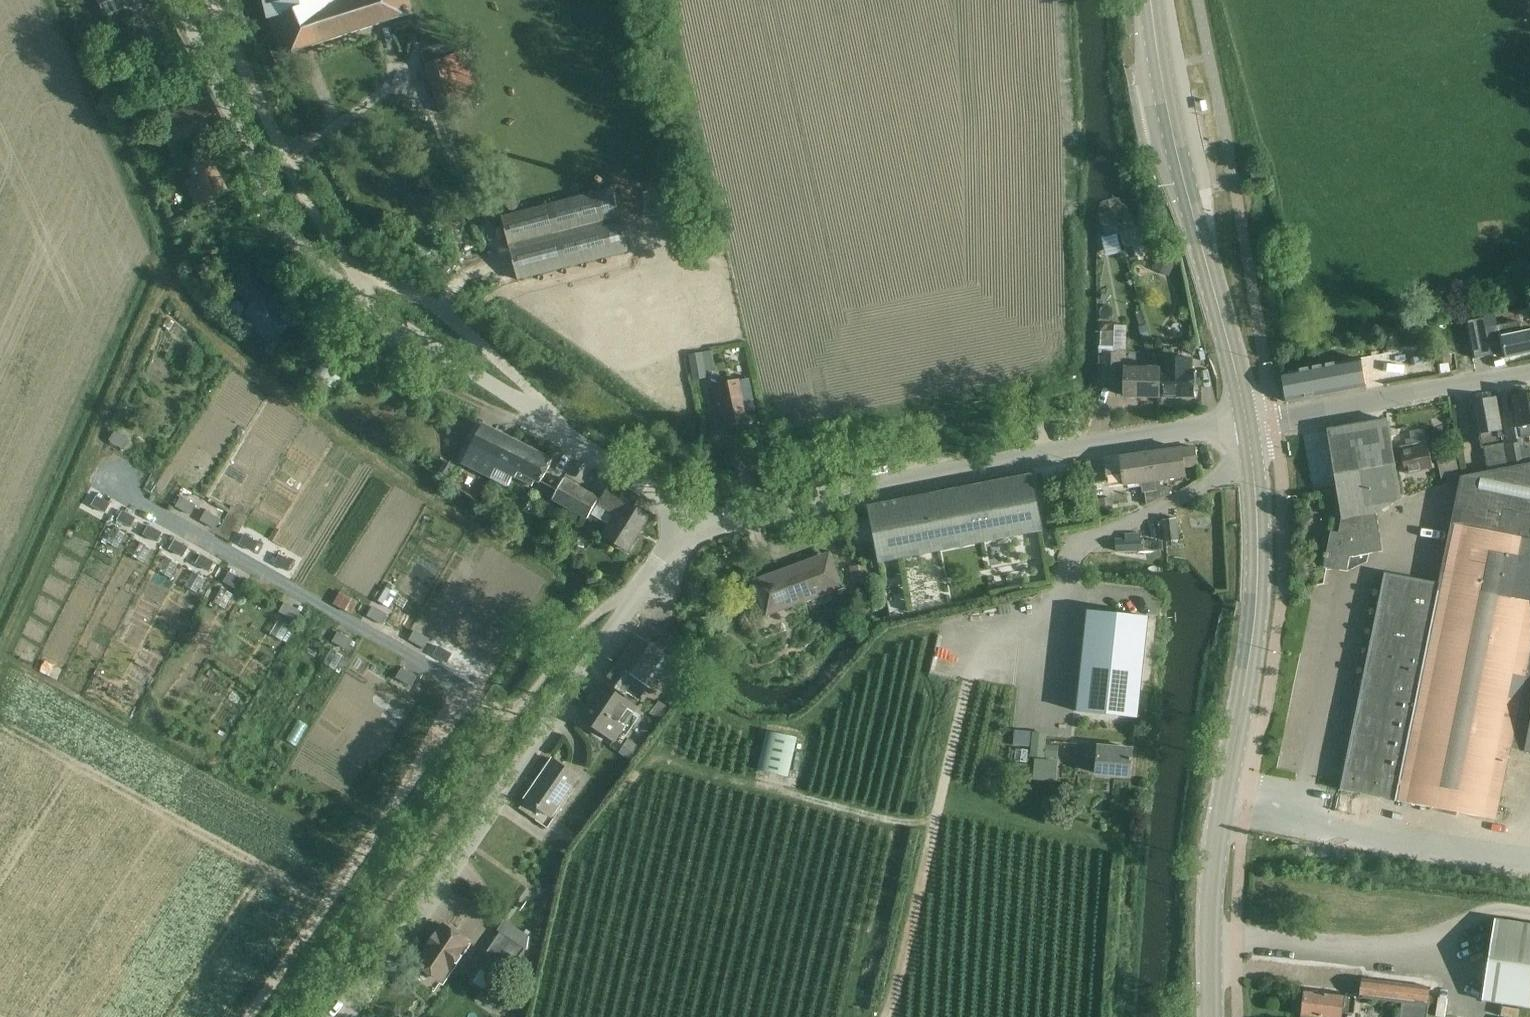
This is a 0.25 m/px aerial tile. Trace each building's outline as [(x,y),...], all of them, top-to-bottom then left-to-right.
[(268,19),(269,19),(284,57),(413,17),(409,0),(264,0),(268,19)] [(447,56),(423,64),(440,113),(464,104),(447,56)] [(211,96),(156,123),(172,156),(202,141),(227,129),(211,96)] [(207,151),(184,163),(191,178),(185,181),(196,204),(206,199),(226,189),(207,151)] [(1252,177),(1253,179),(1266,175),(1263,164),(1249,168),(1252,177)] [(518,280),(628,251),(619,216),(612,188),(502,216),(518,280)] [(1098,211),(1104,233),(1118,230),(1113,208),(1098,211)] [(1161,249),(1151,267),(1168,276),(1178,258),(1161,249)] [(238,288),(235,292),(251,305),(240,319),(273,346),(285,330),(298,315),(249,276),(248,275),(247,278),(238,288)] [(1467,321),(1474,358),(1504,353),(1505,358),(1529,353),(1529,332),(1521,333),(1518,321),(1485,328),(1483,318),(1467,321)] [(1145,323),(1137,326),(1141,339),(1149,336),(1145,323)] [(1100,330),(1100,345),(1113,345),(1113,330),(1100,330)] [(1190,341),(1187,349),(1194,352),(1197,343),(1190,341)] [(1118,383),(1119,350),(1103,350),(1102,382),(1118,383)] [(703,352),(689,355),(693,380),(707,377),(703,352)] [(1448,353),(1436,355),(1439,374),(1451,372),(1448,353)] [(1160,371),(1159,396),(1160,396),(1194,396),(1194,372),(1193,372),(1192,372),(1192,359),(1186,359),(1179,359),(1160,359),(1160,369),(1160,371)] [(1359,359),(1281,374),(1287,402),(1364,387),(1359,359)] [(1125,368),(1124,397),(1158,397),(1159,397),(1159,396),(1160,371),(1160,369),(1159,369),(1125,368)] [(756,409),(749,378),(740,380),(739,378),(711,384),(717,414),(723,412),(727,430),(748,425),(745,411),(756,409)] [(1525,464),(1525,462),(1529,461),(1529,447),(1525,448),(1524,442),(1524,438),(1529,437),(1529,394),(1514,396),(1518,428),(1514,428),(1516,443),(1507,445),(1509,455),(1511,467),(1519,465),(1525,464)] [(1495,397),(1474,402),(1488,471),(1511,467),(1509,455),(1507,445),(1505,445),(1495,397)] [(1341,517),(1374,513),(1400,494),(1387,419),(1326,430),(1341,517)] [(471,450),(465,464),(490,477),(508,486),(513,477),(515,478),(532,486),(534,481),(540,484),(552,460),(483,426),(471,450)] [(1398,446),(1403,474),(1432,469),(1424,428),(1409,431),(1411,444),(1398,446)] [(124,449),(130,440),(115,430),(109,439),(124,449)] [(1150,452),(1157,500),(1168,495),(1166,486),(1161,487),(1159,480),(1185,476),(1184,467),(1197,465),(1194,449),(1181,451),(1181,448),(1150,452)] [(1146,506),(1157,500),(1150,452),(1120,457),(1124,487),(1141,485),(1142,493),(1144,493),(1146,506)] [(1454,452),(1437,455),(1441,479),(1458,476),(1454,452)] [(445,460),(440,469),(448,475),(454,465),(445,460)] [(1529,754),(1529,463),(1525,464),(1519,465),(1511,467),(1488,471),(1459,477),(1450,523),(1451,525),(1440,583),(1386,573),(1342,781),(1340,790),(1495,820),(1510,749),(1523,751),(1523,752),(1529,754)] [(868,506),(879,563),(1042,531),(1031,475),(868,506)] [(598,497),(564,478),(552,500),(587,519),(598,497)] [(598,504),(591,515),(609,525),(603,536),(627,551),(629,548),(648,516),(633,507),(639,498),(611,481),(606,491),(601,499),(598,504)] [(96,494),(91,503),(105,511),(111,502),(96,494)] [(1331,532),(1326,552),(1330,542),(1352,528),(1376,523),(1377,522),(1375,514),(1401,497),(1400,494),(1374,513),(1341,517),(1338,533),(1331,532)] [(176,505),(191,514),(196,505),(181,496),(176,505)] [(1111,496),(1098,498),(1100,511),(1113,509),(1111,496)] [(122,509),(117,518),(131,526),(136,517),(122,509)] [(221,519),(206,510),(201,520),(216,528),(221,519)] [(1164,520),(1162,520),(1165,542),(1167,542),(1169,541),(1179,540),(1176,518),(1164,520)] [(1330,542),(1326,552),(1324,564),(1346,572),(1350,558),(1382,551),(1377,522),(1376,523),(1352,528),(1330,542)] [(148,524),(143,533),(157,541),(162,531),(148,524)] [(244,533),(239,543),(254,550),(259,540),(244,533)] [(174,538),(169,547),(183,555),(188,546),(174,538)] [(1140,538),(1115,539),(1116,553),(1141,551),(1140,538)] [(753,580),(766,616),(844,588),(831,551),(753,580)] [(279,552),(274,562),(289,570),(294,560),(279,552)] [(200,553),(195,562),(210,570),(215,561),(200,553)] [(864,565),(850,567),(852,578),(866,575),(864,565)] [(229,571),(224,580),(239,588),(244,579),(229,571)] [(386,587),(378,601),(389,608),(397,594),(386,587)] [(285,602),(280,612),(295,620),(300,610),(298,609),(285,602)] [(367,616),(382,624),(388,615),(372,606),(367,616)] [(1086,627),(1076,712),(1137,718),(1148,619),(1105,614),(1088,613),(1086,627)] [(429,639),(414,630),(409,640),(424,648),(429,639)] [(348,650),(353,640),(338,632),(332,642),(348,650)] [(628,690),(640,698),(648,686),(652,689),(671,659),(635,634),(604,679),(626,694),(628,690)] [(439,645),(434,654),(447,662),(452,653),(439,645)] [(411,686),(417,676),(402,668),(396,677),(411,686)] [(602,685),(580,718),(615,740),(637,707),(602,685)] [(659,701),(650,714),(660,722),(669,709),(659,701)] [(766,731),(757,770),(788,777),(797,738),(766,731)] [(1012,747),(1029,748),(1030,747),(1028,747),(1030,733),(1014,731),(1012,747)] [(1034,759),(1043,760),(1046,735),(1031,733),(1030,747),(1029,748),(1029,758),(1034,759)] [(627,740),(619,752),(630,759),(638,747),(628,740),(627,740)] [(1046,743),(1045,757),(1057,758),(1058,744),(1046,743)] [(1095,758),(1093,773),(1130,777),(1133,749),(1097,745),(1097,746),(1086,745),(1085,757),(1095,758)] [(1027,751),(1015,750),(1013,763),(1026,764),(1027,751)] [(552,759),(525,798),(551,816),(578,777),(552,759)] [(1034,759),(1032,782),(1055,783),(1056,761),(1043,760),(1034,759)] [(1481,1001),(1529,1008),(1529,925),(1493,919),(1481,1001)] [(501,933),(487,952),(521,975),(529,936),(505,920),(498,930),(501,933)] [(416,962),(442,980),(470,942),(443,924),(416,962)] [(479,969),(471,982),(484,990),(485,991),(485,992),(488,988),(494,979),(479,969)] [(1427,1005),(1429,987),(1361,979),(1359,999),(1402,1003),(1400,1016),(1426,1016),(1428,1005),(1427,1005)] [(1353,1013),(1355,998),(1304,991),(1303,1002),(1297,1001),(1295,1013),(1301,1014),(1301,1016),(1304,1016),(1342,1016),(1343,1012),(1353,1013)] [(1499,1016),(1505,1016),(1517,1016),(1518,1009),(1500,1006),(1499,1016)]
